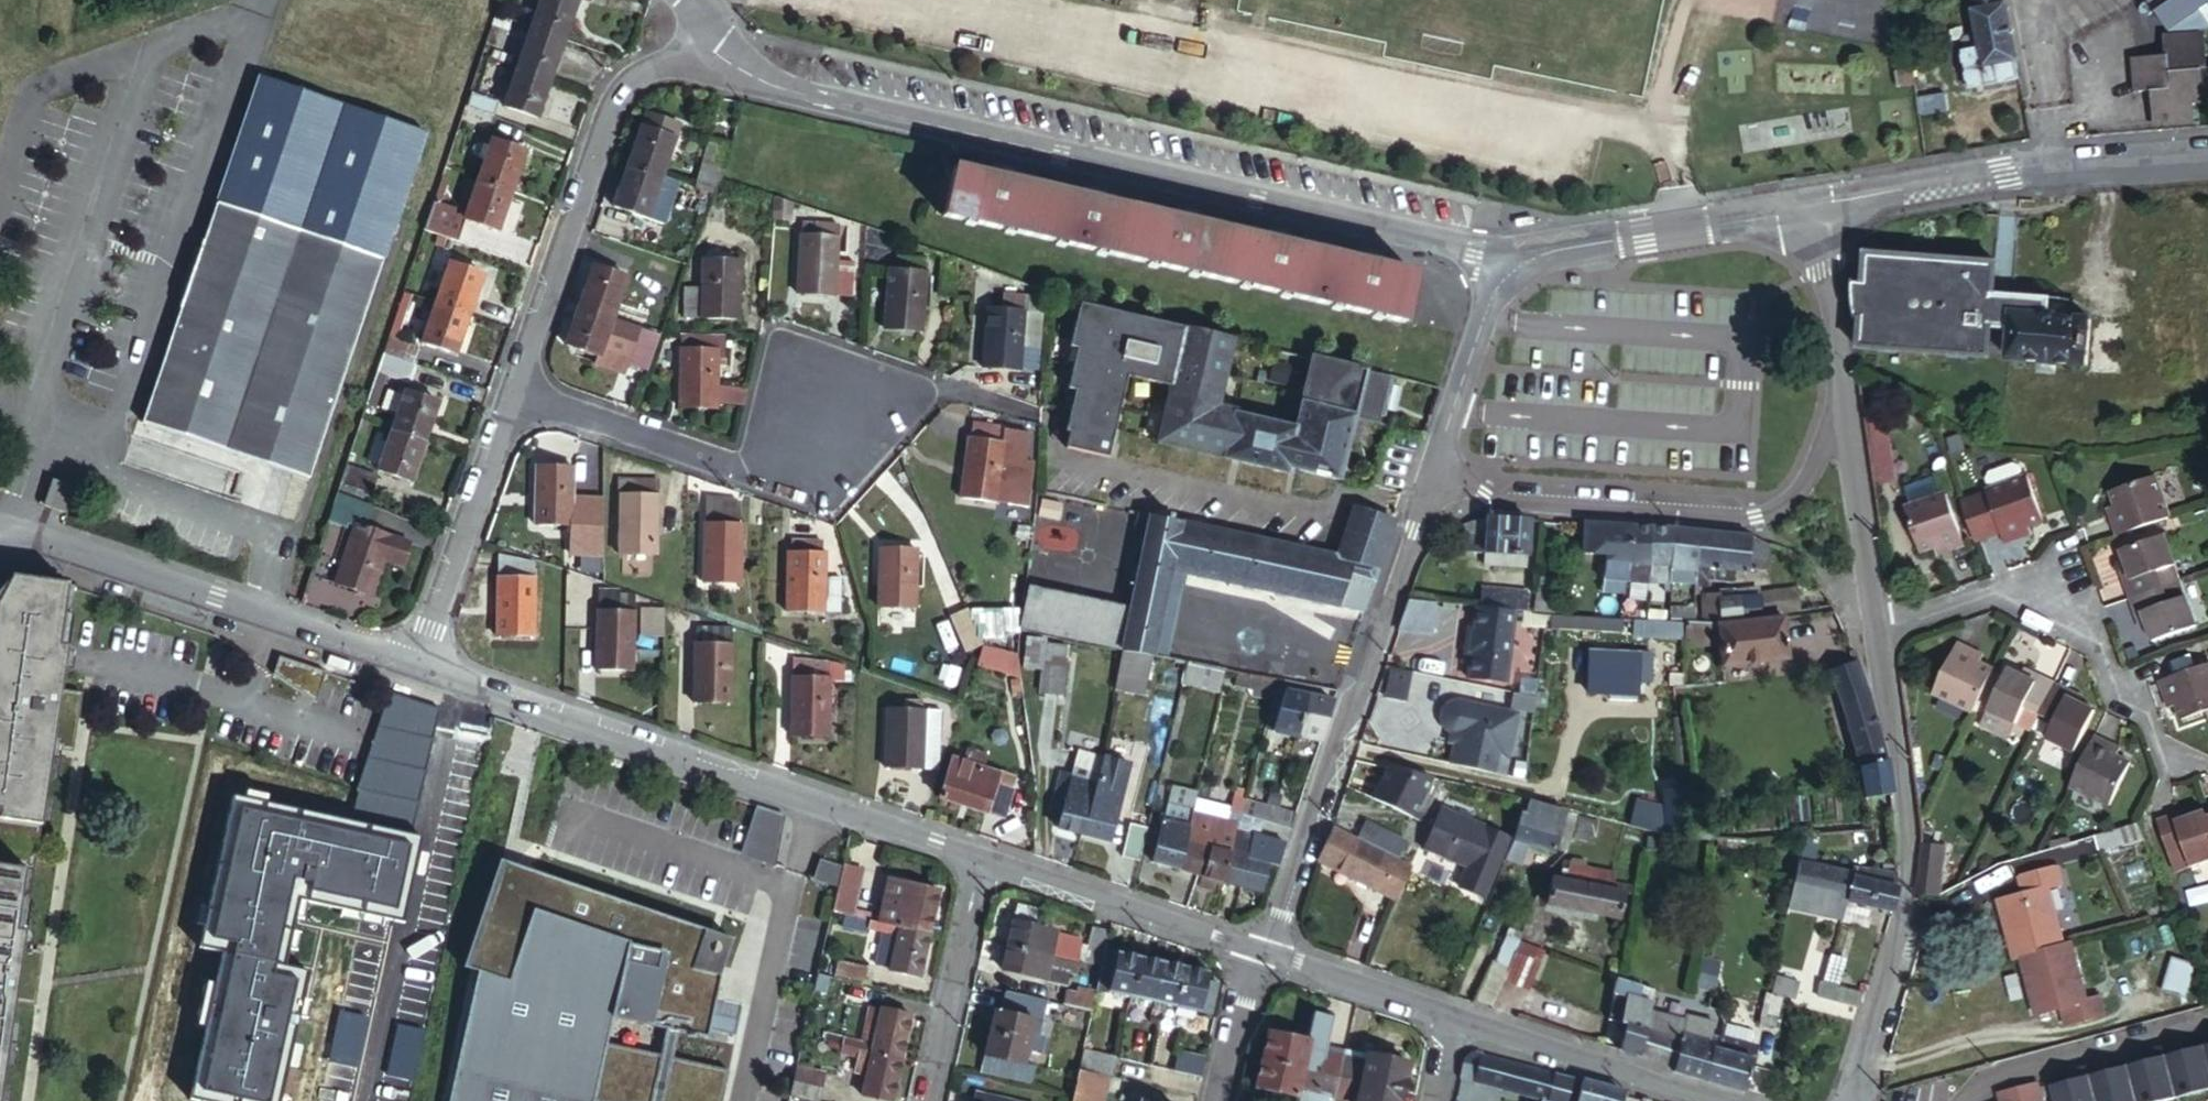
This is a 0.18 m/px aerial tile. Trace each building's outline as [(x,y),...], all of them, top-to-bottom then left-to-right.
[(563,32),(573,0),(539,0),(531,22),(563,32)] [(2015,75),(2002,0),(1973,0),(1977,25),(1954,29),(1963,84),(2015,75)] [(2165,16),(2207,14),(2207,0),(2153,0),(2165,16)] [(549,74),(563,32),(531,22),(517,64),(549,74)] [(1902,25),(1886,39),(1887,43),(1877,44),(1879,55),(1888,54),(1891,79),(1911,76),(1908,59),(1902,25)] [(2161,28),(2162,47),(2131,48),(2133,83),(2151,82),(2152,115),(2197,111),(2197,97),(2207,97),(2207,62),(2200,62),(2197,27),(2161,28)] [(1912,87),(1924,86),(1921,57),(1908,59),(1911,76),(1912,87)] [(538,109),(549,74),(517,64),(506,100),(516,103),(538,109)] [(428,125),(264,72),(170,366),(335,419),(428,125)] [(1912,87),(1916,113),(1942,108),(1939,83),(1924,86),(1912,87)] [(510,117),(533,124),(538,109),(516,103),(510,117)] [(468,105),(462,127),(489,134),(495,114),(468,105)] [(647,106),(643,119),(675,130),(679,117),(647,106)] [(643,119),(629,160),(661,171),(675,130),(643,119)] [(719,171),(732,131),(711,125),(694,181),(703,184),(719,171)] [(481,177),(513,187),(525,149),(493,140),(481,177)] [(661,171),(629,160),(617,196),(648,205),(661,171)] [(992,161),(990,172),(1011,177),(1013,165),(992,161)] [(1035,227),(1046,185),(1011,177),(990,172),(955,163),(944,206),(1035,227)] [(427,232),(461,241),(468,217),(501,226),(513,187),(481,177),(471,209),(443,202),(437,200),(427,232)] [(444,177),(437,200),(443,202),(450,178),(444,177)] [(1083,182),(1080,194),(1101,198),(1104,187),(1083,182)] [(1080,194),(1046,185),(1035,227),(1125,249),(1136,207),(1101,198),(1080,194)] [(1174,204),(1171,215),(1192,220),(1195,209),(1174,204)] [(1214,272),(1226,227),(1192,220),(1171,215),(1136,207),(1125,249),(1214,272)] [(828,287),(830,263),(833,223),(815,220),(815,229),(801,229),(796,286),(828,287)] [(1265,226),(1262,237),(1283,242),(1286,230),(1265,226)] [(1306,293),(1317,250),(1283,242),(1262,237),(1226,227),(1214,272),(1306,293)] [(1356,247),(1353,258),(1374,263),(1377,252),(1356,247)] [(1908,255),(1908,252),(1867,249),(1864,281),(1854,280),(1854,292),(1855,302),(1857,314),(1861,314),(1859,345),(1901,348),(1901,345),(1901,343),(1865,340),(1871,254),(1908,258),(1908,255)] [(1317,250),(1306,293),(1397,316),(1409,271),(1374,263),(1353,258),(1317,250)] [(925,255),(896,251),(895,265),(892,265),(888,321),(920,322),(925,255)] [(2013,310),(2051,313),(2053,295),(1995,290),(1997,263),(1955,259),(1908,255),(1908,258),(1871,254),(1865,340),(1901,343),(1902,337),(1949,341),(1948,349),(1989,353),(1992,326),(2012,327),(2013,310)] [(581,298),(614,308),(628,268),(595,255),(581,298)] [(707,257),(706,282),(705,312),(733,314),(737,258),(707,257)] [(440,301),(473,312),(486,273),(452,263),(440,301)] [(853,265),(830,263),(828,287),(851,289),(853,265)] [(705,312),(706,282),(682,282),(681,311),(705,312)] [(600,346),(614,308),(581,298),(568,336),(600,346)] [(1175,378),(1186,325),(1078,299),(1069,338),(1077,340),(1068,381),(1075,383),(1066,424),(1071,424),(1067,441),(1109,450),(1129,367),(1175,378)] [(1018,330),(1021,302),(990,300),(984,362),(1015,365),(1016,362),(1018,330)] [(460,351),(473,312),(440,301),(426,343),(460,351)] [(1038,305),(1021,302),(1018,330),(1035,333),(1038,305)] [(2088,362),(2092,317),(2051,313),(2013,310),(2012,327),(2009,356),(2088,362)] [(1358,409),(1304,394),(1298,421),(1275,416),(1277,409),(1254,402),(1253,410),(1236,406),(1238,402),(1219,397),(1232,336),(1186,325),(1175,378),(1165,418),(1163,425),(1161,438),(1287,468),(1288,462),(1293,463),(1294,459),(1343,471),(1358,409)] [(1035,333),(1018,330),(1016,362),(1033,363),(1035,333)] [(1949,341),(1902,337),(1901,343),(1901,345),(1948,349),(1949,341)] [(388,354),(422,365),(427,350),(393,338),(388,354)] [(717,403),(716,384),(714,359),(729,357),(728,338),(681,342),(685,408),(718,406),(717,403)] [(1358,409),(1381,415),(1390,372),(1312,351),(1304,394),(1358,409)] [(417,380),(422,365),(388,354),(383,371),(417,380)] [(735,381),(716,384),(717,403),(736,400),(735,381)] [(397,431),(431,441),(444,403),(409,392),(397,431)] [(1163,425),(1165,418),(1157,416),(1155,423),(1163,425)] [(420,474),(431,441),(397,431),(385,464),(420,474)] [(1001,435),(996,450),(1001,451),(996,468),(1010,471),(1022,440),(1001,435)] [(1890,437),(1875,439),(1881,477),(1897,475),(1890,437)] [(1964,439),(1950,444),(1954,458),(1973,453),(1969,441),(1964,443),(1964,439)] [(1001,451),(996,450),(967,441),(952,495),(985,505),(990,488),(994,474),(996,468),(1001,451)] [(568,452),(535,454),(538,515),(579,513),(580,533),(594,533),(593,507),(586,508),(585,485),(570,485),(568,452)] [(1987,476),(1991,487),(2022,475),(2019,465),(2013,462),(1990,471),(1987,476)] [(382,472),(353,464),(347,484),(375,492),(382,472)] [(652,474),(618,477),(622,547),(657,543),(652,474)] [(994,474),(990,488),(1010,495),(1015,479),(994,474)] [(2004,541),(2019,537),(2017,527),(2027,525),(2042,519),(2028,474),(2022,475),(1991,487),(1986,489),(1987,491),(1971,497),(1985,536),(2001,531),(2004,541)] [(2114,537),(2166,519),(2153,478),(2108,493),(2113,509),(2117,518),(2109,522),(2114,537)] [(76,485),(52,479),(46,501),(70,507),(76,485)] [(1921,553),(1937,548),(1947,545),(1950,553),(1965,546),(1946,493),(1905,507),(1921,553)] [(343,494),(334,523),(352,528),(354,524),(363,525),(345,582),(379,594),(391,559),(408,564),(417,540),(373,526),(380,506),(343,494)] [(733,494),(705,495),(710,580),(741,577),(736,508),(733,508),(733,494)] [(1093,546),(1102,507),(1052,495),(1044,533),(1093,546)] [(1971,497),(1961,500),(1975,539),(1985,536),(1971,497)] [(1349,576),(1375,585),(1396,516),(1356,502),(1339,549),(1154,509),(1125,649),(1155,654),(1188,661),(1223,667),(1224,658),(1173,649),(1153,646),(1171,570),(1189,574),(1286,595),(1282,614),(1296,617),(1300,598),(1341,608),(1349,576)] [(2117,518),(2113,509),(2105,511),(2109,522),(2117,518)] [(1486,550),(1489,515),(1458,525),(1456,549),(1486,550)] [(1531,553),(1534,516),(1489,515),(1486,550),(1531,553)] [(1631,561),(1633,523),(1612,522),(1610,560),(1631,561)] [(1652,562),(1655,525),(1633,523),(1631,561),(1645,562),(1652,562)] [(1674,564),(1677,526),(1655,525),(1652,562),(1674,564)] [(2017,527),(2019,537),(2030,533),(2027,525),(2017,527)] [(1702,565),(1703,529),(1677,526),(1674,564),(1702,565)] [(1723,566),(1724,531),(1703,529),(1702,565),(1712,565),(1723,566)] [(1770,568),(1772,543),(1754,536),(1724,531),(1723,566),(1770,568)] [(2134,598),(2165,586),(2160,571),(2178,565),(2179,565),(2170,535),(2124,550),(2129,567),(2135,580),(2129,582),(2134,598)] [(913,536),(897,536),(897,549),(880,549),(882,605),(915,603),(913,536)] [(817,537),(787,538),(788,604),(841,602),(840,574),(823,575),(823,549),(817,550),(817,537)] [(1947,545),(1937,548),(1939,556),(1950,553),(1947,545)] [(499,550),(496,628),(532,630),(535,561),(499,550)] [(1631,561),(1610,560),(1604,591),(1625,594),(1631,561)] [(1649,581),(1652,562),(1645,562),(1643,581),(1649,581)] [(1702,565),(1674,564),(1673,578),(1680,578),(1702,578),(1702,565)] [(1712,565),(1702,565),(1702,578),(1702,586),(1711,587),(1712,565)] [(2178,565),(2160,571),(2165,586),(2183,580),(2178,565)] [(2135,580),(2129,567),(2124,569),(2129,582),(2135,580)] [(1173,649),(1189,574),(1171,570),(1153,646),(1173,649)] [(1555,607),(1559,577),(1541,576),(1537,605),(1555,607)] [(2183,580),(2165,586),(2171,602),(2189,597),(2183,580)] [(1716,596),(1719,596),(1719,593),(1729,594),(1730,583),(1716,583),(1716,596)] [(1032,585),(1025,622),(1123,643),(1130,605),(1032,585)] [(1482,604),(1518,608),(1526,609),(1528,589),(1483,585),(1482,604)] [(47,840),(79,597),(0,586),(0,834),(47,840)] [(2171,602),(2165,586),(2134,598),(2139,613),(2145,611),(2149,625),(2155,640),(2199,624),(2190,596),(2189,597),(2171,602)] [(1758,594),(1759,613),(1801,610),(1799,589),(1758,594)] [(632,595),(601,593),(598,659),(633,660),(636,606),(632,605),(632,595)] [(1719,596),(1719,617),(1759,613),(1758,594),(1734,594),(1733,596),(1719,596)] [(1438,599),(1412,596),(1402,625),(1435,629),(1438,599)] [(1708,617),(1719,617),(1719,596),(1716,596),(1708,596),(1708,617)] [(1660,599),(1648,599),(1635,598),(1634,615),(1657,615),(1657,606),(1660,606),(1660,599)] [(1679,604),(1672,603),(1672,616),(1701,617),(1701,605),(1679,604)] [(967,649),(984,638),(970,604),(951,613),(967,649)] [(1482,604),(1480,604),(1471,676),(1510,679),(1518,608),(1482,604)] [(2145,611),(2139,613),(2145,627),(2149,625),(2145,611)] [(1619,618),(1550,615),(1550,629),(1602,633),(1603,632),(1633,634),(1633,619),(1619,618)] [(1717,622),(1719,638),(1721,661),(1787,655),(1784,615),(1717,622)] [(1633,619),(1633,634),(1686,637),(1686,621),(1671,621),(1633,619)] [(1686,621),(1686,637),(1719,638),(1717,622),(1701,622),(1686,621)] [(733,626),(698,623),(695,694),(731,696),(733,626)] [(1043,665),(1048,641),(1048,635),(1031,632),(1025,661),(1043,665)] [(1073,646),(1048,641),(1043,665),(1039,689),(1064,694),(1073,646)] [(1933,694),(1973,713),(1994,668),(1982,662),(1985,655),(1959,642),(1933,694)] [(982,643),(975,663),(1006,672),(1012,652),(982,643)] [(270,647),(265,666),(306,694),(317,663),(270,647)] [(1149,693),(1155,654),(1125,649),(1116,687),(1149,693)] [(1640,651),(1590,649),(1588,687),(1614,688),(1614,682),(1640,683),(1640,651)] [(845,661),(797,659),(794,731),(826,733),(828,680),(844,680),(845,661)] [(1227,667),(1223,667),(1188,661),(1182,683),(1222,693),(1227,667)] [(1841,703),(1867,693),(1857,661),(1830,670),(1841,703)] [(2168,697),(2176,694),(2180,705),(2186,720),(2207,712),(2207,665),(2164,680),(2168,697)] [(2040,716),(2055,683),(2040,675),(2037,681),(2024,674),(2011,668),(1990,712),(2031,733),(2040,716)] [(1673,682),(1686,683),(1686,669),(1674,669),(1673,682)] [(2037,681),(2040,675),(2027,669),(2024,674),(2037,681)] [(2073,692),(2055,683),(2040,716),(2056,723),(2048,741),(2077,754),(2098,711),(2084,704),(2071,697),(2073,692)] [(1275,729),(1322,737),(1334,696),(1308,691),(1309,686),(1301,684),(1299,691),(1284,688),(1275,729)] [(888,697),(885,754),(933,757),(932,729),(937,730),(940,702),(906,700),(907,687),(891,686),(891,699),(888,697)] [(2071,697),(2084,704),(2086,698),(2073,692),(2071,697)] [(1860,766),(1886,758),(1867,693),(1841,703),(1860,766)] [(2176,694),(2168,697),(2172,708),(2180,705),(2176,694)] [(1453,762),(1506,774),(1520,712),(1460,699),(1450,703),(1445,709),(1444,716),(1445,724),(1454,731),(1459,733),(1453,762)] [(2050,726),(2041,722),(2035,733),(2044,737),(2050,726)] [(2112,742),(2096,735),(2072,785),(2113,805),(2133,761),(2118,754),(2108,749),(2112,742)] [(2108,749),(2118,754),(2122,746),(2112,742),(2108,749)] [(1099,760),(1101,750),(1077,744),(1071,769),(1058,766),(1050,805),(1061,808),(1058,823),(1082,828),(1099,760)] [(966,757),(987,764),(991,752),(970,745),(966,757)] [(1099,760),(1082,828),(1108,834),(1126,755),(1101,750),(1099,760)] [(1001,769),(987,764),(966,757),(955,754),(942,792),(988,808),(989,805),(1003,809),(1012,781),(999,777),(1001,769)] [(1867,796),(1892,791),(1886,758),(1860,766),(1867,796)] [(999,777),(1012,781),(1016,768),(1001,764),(1001,769),(999,777)] [(1391,767),(1376,797),(1419,817),(1437,778),(1391,767)] [(1201,796),(1202,790),(1179,785),(1174,801),(1198,808),(1201,796)] [(1669,815),(1668,828),(1689,832),(1689,819),(1685,786),(1665,788),(1668,806),(1669,815)] [(226,791),(194,943),(217,947),(186,1095),(217,1100),(276,1100),(304,966),(280,961),(294,894),(398,916),(416,830),(226,791)] [(1450,793),(1429,843),(1473,860),(1465,880),(1487,889),(1512,831),(1479,818),(1484,806),(1450,793)] [(1237,825),(1239,814),(1237,813),(1238,805),(1201,796),(1198,808),(1195,821),(1210,826),(1212,818),(1237,825)] [(1629,819),(1644,822),(1668,828),(1669,815),(1668,806),(1634,798),(1629,819)] [(1264,819),(1290,826),(1297,809),(1250,799),(1246,816),(1264,819)] [(1198,808),(1174,801),(1158,854),(1226,876),(1229,860),(1187,846),(1195,821),(1198,808)] [(756,804),(740,850),(766,859),(782,813),(756,804)] [(1513,837),(1528,840),(1555,847),(1562,824),(1544,819),(1545,815),(1522,809),(1513,837)] [(2178,821),(2193,815),(2190,809),(2176,813),(2178,821)] [(2207,810),(2193,815),(2178,821),(2176,813),(2160,819),(2172,850),(2178,869),(2194,864),(2207,859),(2207,810)] [(1599,831),(1602,817),(1585,813),(1580,833),(1594,835),(1599,831)] [(1264,819),(1246,816),(1239,814),(1237,825),(1235,833),(1252,838),(1254,831),(1260,833),(1264,819)] [(1367,817),(1359,835),(1363,837),(1373,842),(1403,856),(1411,838),(1367,817)] [(1623,821),(1602,817),(1599,831),(1634,839),(1636,832),(1621,829),(1623,821)] [(1125,852),(1142,856),(1150,822),(1133,818),(1125,852)] [(1210,826),(1235,833),(1237,825),(1212,818),(1210,826)] [(1229,860),(1235,833),(1210,826),(1195,821),(1187,846),(1229,860)] [(1359,835),(1335,824),(1331,836),(1368,854),(1373,842),(1363,837),(1359,835)] [(2136,826),(2096,838),(2100,850),(2143,839),(2136,826)] [(1269,861),(1278,863),(1285,839),(1260,833),(1254,831),(1252,838),(1243,880),(1264,886),(1269,861)] [(1226,876),(1243,880),(1252,838),(1235,833),(1229,860),(1226,876)] [(1368,854),(1331,836),(1328,834),(1316,856),(1318,857),(1370,883),(1376,869),(1405,882),(1415,861),(1403,856),(1373,842),(1368,854)] [(1513,837),(1507,854),(1523,858),(1528,840),(1513,837)] [(1946,844),(1921,841),(1918,891),(1941,893),(1946,844)] [(1801,855),(1795,883),(1825,891),(1849,897),(1855,874),(1856,870),(1854,869),(1801,855)] [(726,1068),(670,1056),(676,1029),(704,1035),(711,1004),(718,973),(731,937),(501,858),(448,1100),(594,1100),(595,1100),(719,1100),(726,1068)] [(1623,912),(1628,887),(1615,885),(1618,867),(1574,859),(1573,863),(1565,862),(1563,876),(1553,875),(1548,899),(1623,912)] [(842,862),(831,908),(844,910),(851,911),(862,866),(842,862)] [(1855,874),(1896,885),(1898,869),(1896,869),(1857,862),(1854,869),(1856,870),(1855,874)] [(1370,883),(1398,897),(1405,882),(1376,869),(1370,883)] [(2026,897),(2049,891),(2060,888),(2057,871),(2023,880),(2026,897)] [(875,917),(927,929),(936,885),(886,873),(875,917)] [(1849,897),(1894,908),(1896,885),(1855,874),(1849,897)] [(0,882),(0,1100),(6,1100),(37,887),(0,882)] [(1825,891),(1795,883),(1791,902),(1823,910),(1825,902),(1822,902),(1825,891)] [(1849,897),(1825,891),(1822,902),(1825,902),(1846,908),(1849,897)] [(2000,905),(2013,962),(2021,960),(2064,948),(2049,891),(2026,897),(2000,905)] [(1015,915),(1036,920),(1040,904),(1019,900),(1015,915)] [(1844,915),(1846,908),(1825,902),(1823,910),(1844,915)] [(851,911),(844,910),(841,922),(867,928),(868,923),(897,929),(895,937),(882,934),(875,960),(889,963),(889,968),(917,974),(927,929),(875,917),(851,911)] [(1015,915),(1008,943),(1077,957),(1082,936),(1056,930),(1057,925),(1036,920),(1015,915)] [(1097,925),(1089,960),(1106,963),(1109,950),(1114,928),(1097,925)] [(1514,966),(1522,938),(1524,933),(1510,927),(1498,959),(1514,966)] [(1514,966),(1510,976),(1537,985),(1545,961),(1537,958),(1541,945),(1522,938),(1514,966)] [(1077,957),(1008,943),(1003,967),(1045,976),(1046,973),(1058,975),(1060,967),(1067,969),(1069,963),(1075,965),(1077,957)] [(1826,980),(1834,950),(1810,944),(1804,974),(1810,976),(1823,979),(1826,980)] [(1537,958),(1545,961),(1549,948),(1541,945),(1537,958)] [(2064,948),(2021,960),(2036,1017),(2064,1011),(2088,1004),(2072,947),(2064,948)] [(1109,950),(1106,963),(1105,969),(1116,972),(1119,952),(1109,950)] [(1842,952),(1834,950),(1826,980),(1832,982),(1836,982),(1842,952)] [(1111,990),(1131,994),(1139,957),(1119,952),(1116,972),(1113,981),(1111,990)] [(863,977),(866,963),(836,956),(834,970),(863,977)] [(1131,994),(1151,999),(1160,961),(1139,957),(1131,994)] [(1479,994),(1495,1002),(1510,976),(1514,966),(1498,959),(1479,994)] [(1160,961),(1151,999),(1176,1004),(1185,967),(1160,961)] [(2173,962),(2163,995),(2181,1000),(2192,967),(2173,962)] [(1703,987),(1717,992),(1722,977),(1717,976),(1719,965),(1708,963),(1703,987)] [(1777,963),(1770,989),(1783,993),(1791,995),(1796,978),(1790,976),(1793,967),(1777,963)] [(1185,967),(1176,1004),(1203,1010),(1205,1003),(1212,1004),(1217,981),(1207,979),(1208,972),(1185,967)] [(1101,987),(1105,988),(1106,980),(1113,981),(1116,972),(1105,969),(1101,987)] [(1823,979),(1810,976),(1806,988),(1819,992),(1823,979)] [(1629,1023),(1622,1048),(1642,1055),(1649,1030),(1660,990),(1617,979),(1611,1018),(1629,1023)] [(1823,979),(1819,992),(1829,994),(1832,982),(1826,980),(1823,979)] [(862,998),(865,985),(842,980),(839,993),(862,998)] [(1111,990),(1113,981),(1106,980),(1105,988),(1111,990)] [(1829,994),(1860,1003),(1865,991),(1836,982),(1832,982),(1829,994)] [(1039,996),(1006,988),(1001,1010),(1034,1018),(1039,996)] [(1096,1009),(1099,995),(1071,988),(1068,1003),(1096,1009)] [(1774,1023),(1780,994),(1764,990),(1758,1018),(1774,1023)] [(2088,1004),(2064,1011),(2068,1026),(2102,1018),(2098,1001),(2088,1004)] [(1205,1003),(1203,1010),(1210,1012),(1212,1004),(1205,1003)] [(871,1050),(900,1056),(910,1010),(881,1004),(880,1008),(873,1041),(871,1050)] [(873,1041),(880,1008),(866,1005),(859,1037),(873,1041)] [(994,1008),(989,1029),(1030,1038),(1030,1032),(1034,1018),(1001,1010),(994,1008)] [(1649,1030),(1642,1055),(1678,1065),(1687,1023),(1670,1019),(1664,1035),(1649,1030)] [(1687,1023),(1678,1065),(1676,1072),(1702,1078),(1706,1053),(1709,1041),(1712,1041),(1716,1026),(1688,1019),(1687,1023)] [(1707,1080),(1748,1090),(1760,1043),(1751,1041),(1754,1028),(1727,1022),(1721,1050),(1714,1048),(1713,1055),(1707,1080)] [(1270,1027),(1263,1056),(1304,1065),(1309,1044),(1310,1037),(1270,1027)] [(1030,1038),(989,1029),(984,1052),(1024,1062),(1027,1045),(1030,1038)] [(1030,1038),(1027,1045),(1039,1048),(1042,1034),(1030,1032),(1030,1038)] [(842,1034),(840,1043),(847,1044),(848,1035),(842,1034)] [(847,1044),(846,1051),(857,1054),(859,1037),(848,1035),(847,1044)] [(859,1037),(857,1054),(870,1057),(871,1050),(873,1041),(859,1037)] [(1341,1052),(1344,1045),(1310,1037),(1309,1044),(1341,1052)] [(2207,1090),(2207,1050),(2207,1046),(2186,1052),(2184,1041),(2166,1046),(2180,1098),(2207,1090)] [(1309,1044),(1304,1065),(1336,1072),(1341,1052),(1309,1044)] [(1365,1057),(1366,1050),(1344,1045),(1341,1052),(1365,1057)] [(2131,1067),(2140,1100),(2168,1100),(2180,1098),(2166,1046),(2148,1051),(2151,1061),(2131,1067)] [(871,1050),(870,1057),(862,1092),(891,1099),(900,1056),(871,1050)] [(1086,1050),(1083,1057),(1081,1068),(1110,1074),(1115,1075),(1118,1055),(1090,1050),(1086,1050)] [(1361,1077),(1402,1086),(1407,1059),(1366,1050),(1365,1057),(1361,1077)] [(1024,1062),(984,1052),(982,1066),(1031,1079),(1034,1064),(1024,1062)] [(1336,1072),(1361,1077),(1365,1057),(1341,1052),(1336,1072)] [(1706,1053),(1702,1078),(1707,1080),(1713,1055),(1706,1053)] [(1175,1069),(1201,1075),(1205,1059),(1178,1054),(1175,1069)] [(1485,1054),(1478,1079),(1545,1098),(1544,1100),(1572,1100),(1578,1080),(1574,1078),(1485,1054)] [(1304,1065),(1263,1056),(1258,1081),(1298,1092),(1300,1082),(1304,1065)] [(2090,1067),(2100,1100),(2140,1100),(2131,1067),(2111,1072),(2108,1062),(2090,1067)] [(796,1064),(789,1094),(821,1100),(828,1071),(796,1064)] [(1304,1065),(1300,1082),(1332,1089),(1336,1072),(1304,1065)] [(2058,1100),(2100,1100),(2090,1067),(2073,1071),(2076,1081),(2054,1087),(2058,1100)] [(1075,1095),(1074,1100),(1105,1100),(1110,1074),(1081,1068),(1075,1095)] [(1332,1089),(1357,1096),(1361,1077),(1336,1072),(1332,1089)] [(1356,1100),(1399,1100),(1402,1086),(1361,1077),(1357,1096),(1356,1100)] [(1629,1091),(1586,1079),(1580,1100),(1627,1100),(1629,1091)] [(1330,1100),(1332,1089),(1300,1082),(1298,1092),(1296,1100),(1330,1100)] [(2039,1087),(2003,1097),(2004,1100),(2042,1100),(2039,1087)] [(974,1100),(1026,1100),(976,1089),(974,1100)] [(1330,1100),(1337,1100),(1356,1100),(1357,1096),(1332,1089),(1330,1100)]
